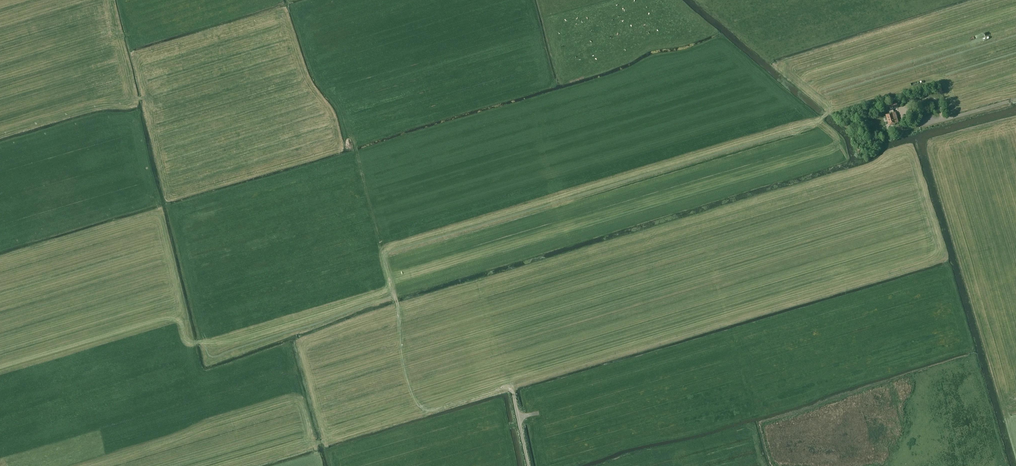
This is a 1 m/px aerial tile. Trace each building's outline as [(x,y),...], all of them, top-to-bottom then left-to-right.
[(887,111),(890,110),(891,113),(885,115),(888,126),(898,123),(895,113),(894,114),(892,109),(897,108),(896,103),(886,106),(887,111)]
